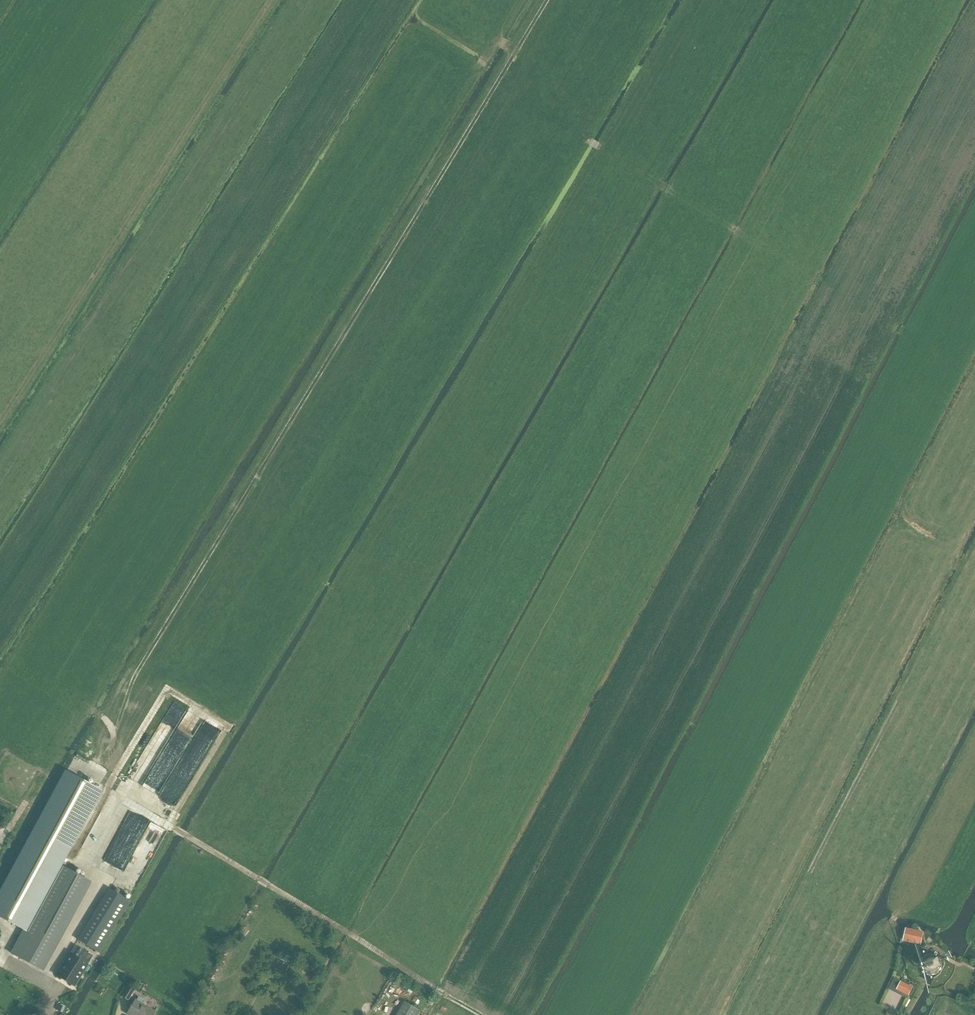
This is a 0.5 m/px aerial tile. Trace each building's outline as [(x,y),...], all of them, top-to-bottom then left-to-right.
[(0,895),(0,917),(24,930),(11,953),(35,966),(82,877),(59,865),(100,789),(67,772),(0,895)] [(130,901),(109,889),(78,940),(99,953),(130,901)] [(907,929),(904,940),(921,943),(923,933),(907,929)] [(72,951),(60,969),(56,975),(74,986),(78,979),(83,973),(93,957),(76,946),(72,951)] [(922,971),(930,975),(938,973),(942,965),(939,957),(932,953),(924,956),(920,963),(922,971)] [(897,989),(908,994),(912,987),(901,982),(897,989)] [(128,985),(122,996),(128,1000),(135,989),(128,985)] [(127,1014),(129,1014),(152,1014),(154,1012),(141,1004),(143,1000),(138,997),(136,1000),(135,1000),(131,1007),(127,1014)] [(405,1001),(398,1014),(416,1014),(419,1009),(405,1001)]
